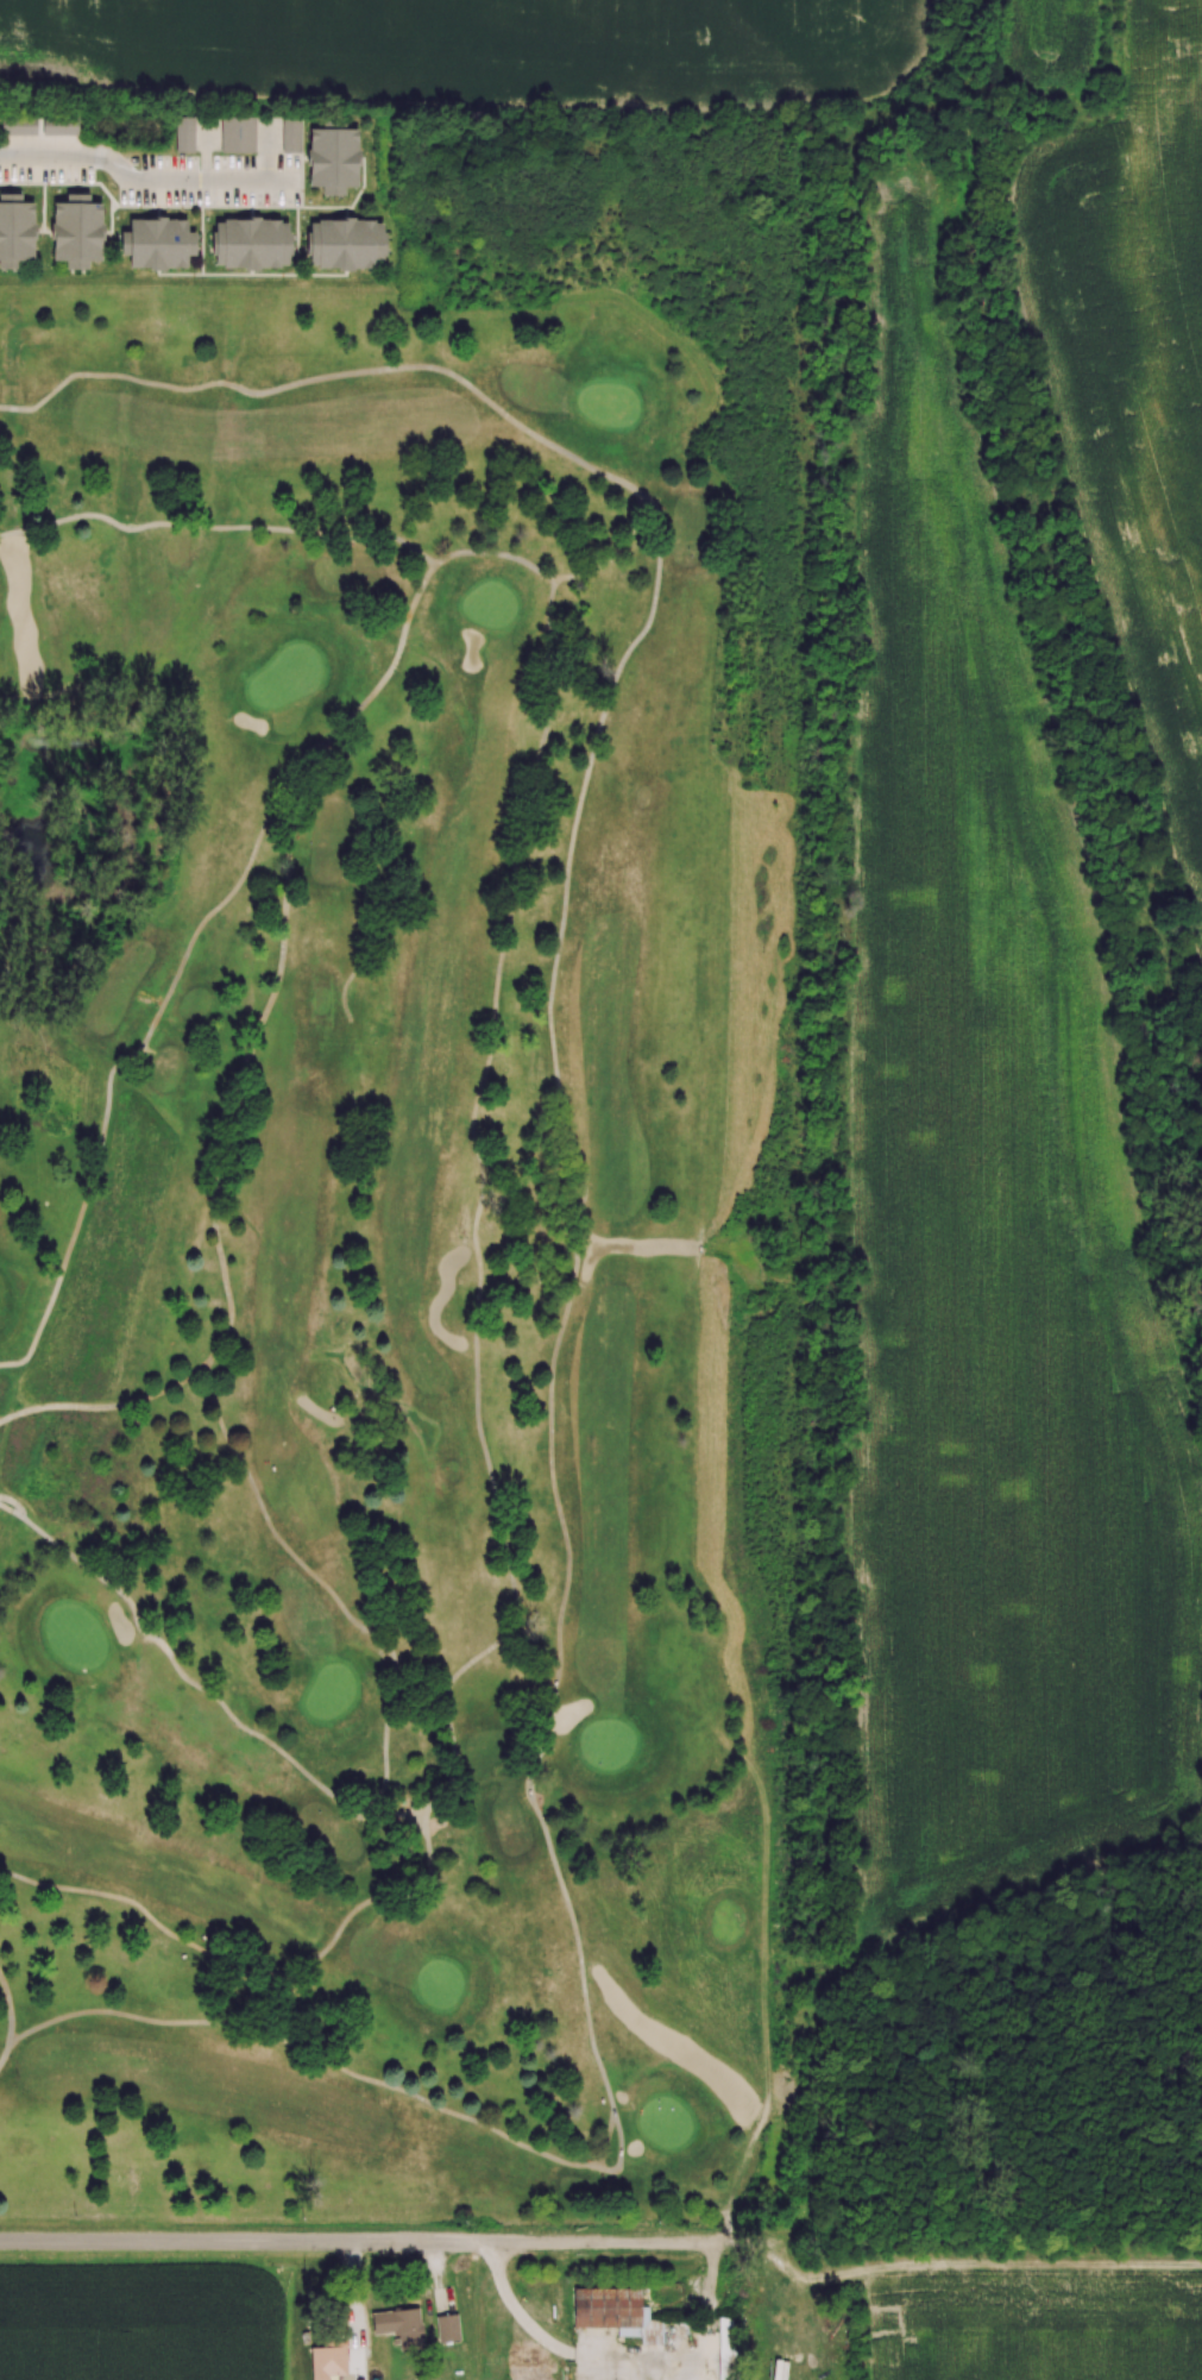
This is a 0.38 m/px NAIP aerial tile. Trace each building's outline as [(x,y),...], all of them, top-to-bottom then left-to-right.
[(434,1820),(442,1833),(451,1828),(442,1815),(434,1820)]
